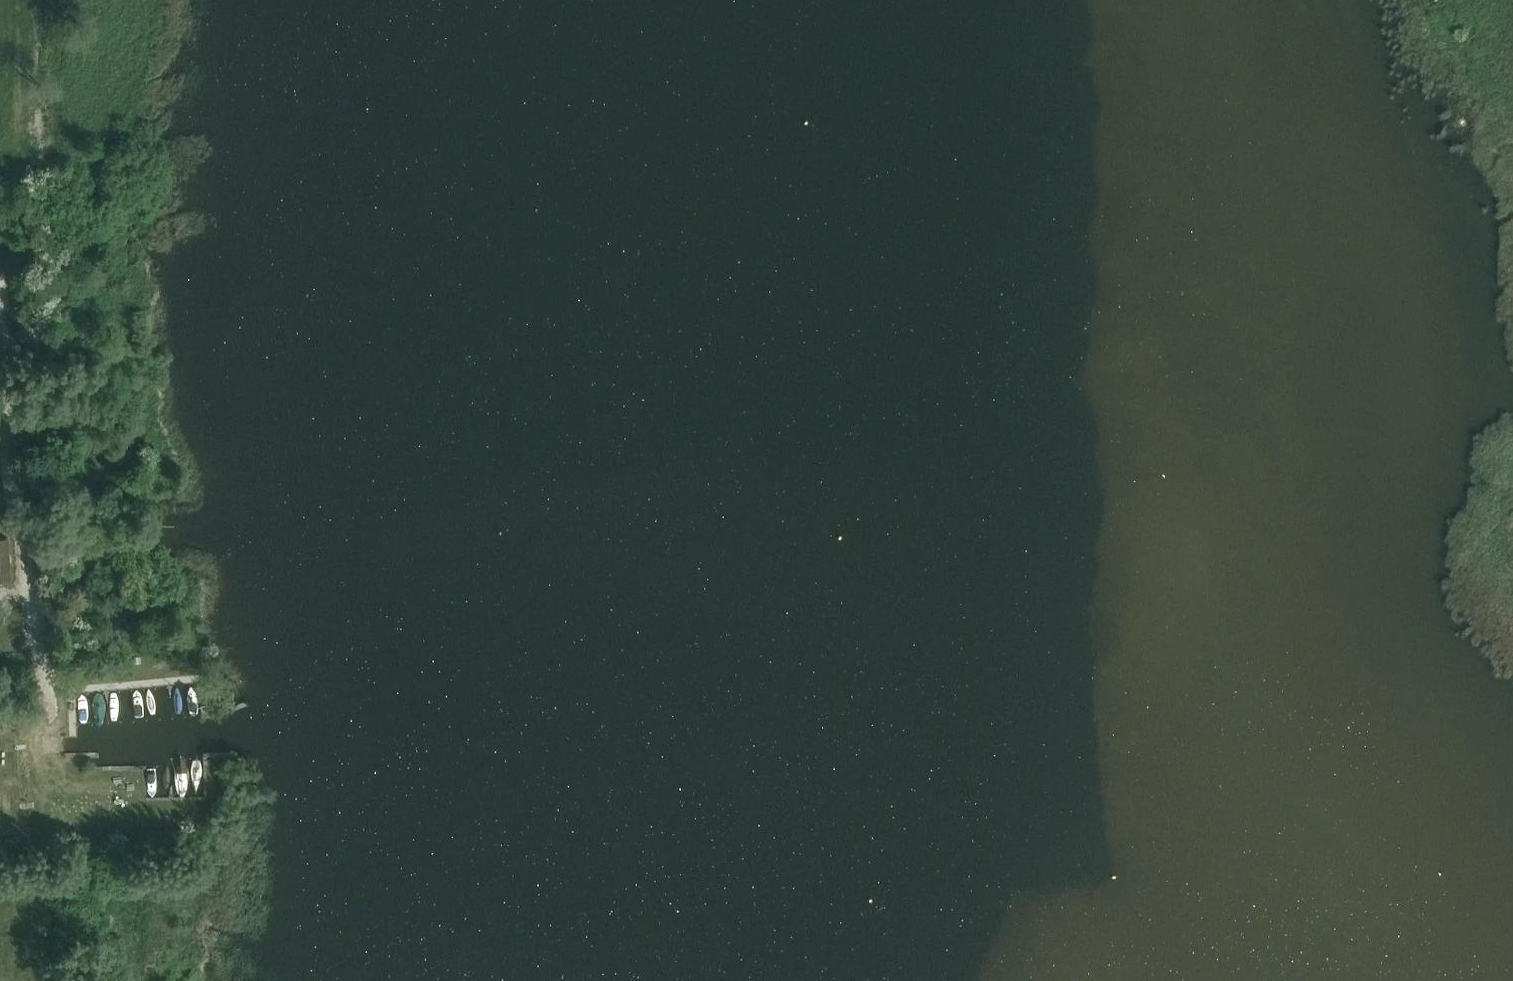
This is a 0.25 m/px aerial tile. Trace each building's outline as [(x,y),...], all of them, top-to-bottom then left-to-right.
[(9,579),(7,537),(0,537),(0,580),(9,579)] [(0,705),(0,716),(14,717),(14,705),(0,705)]
